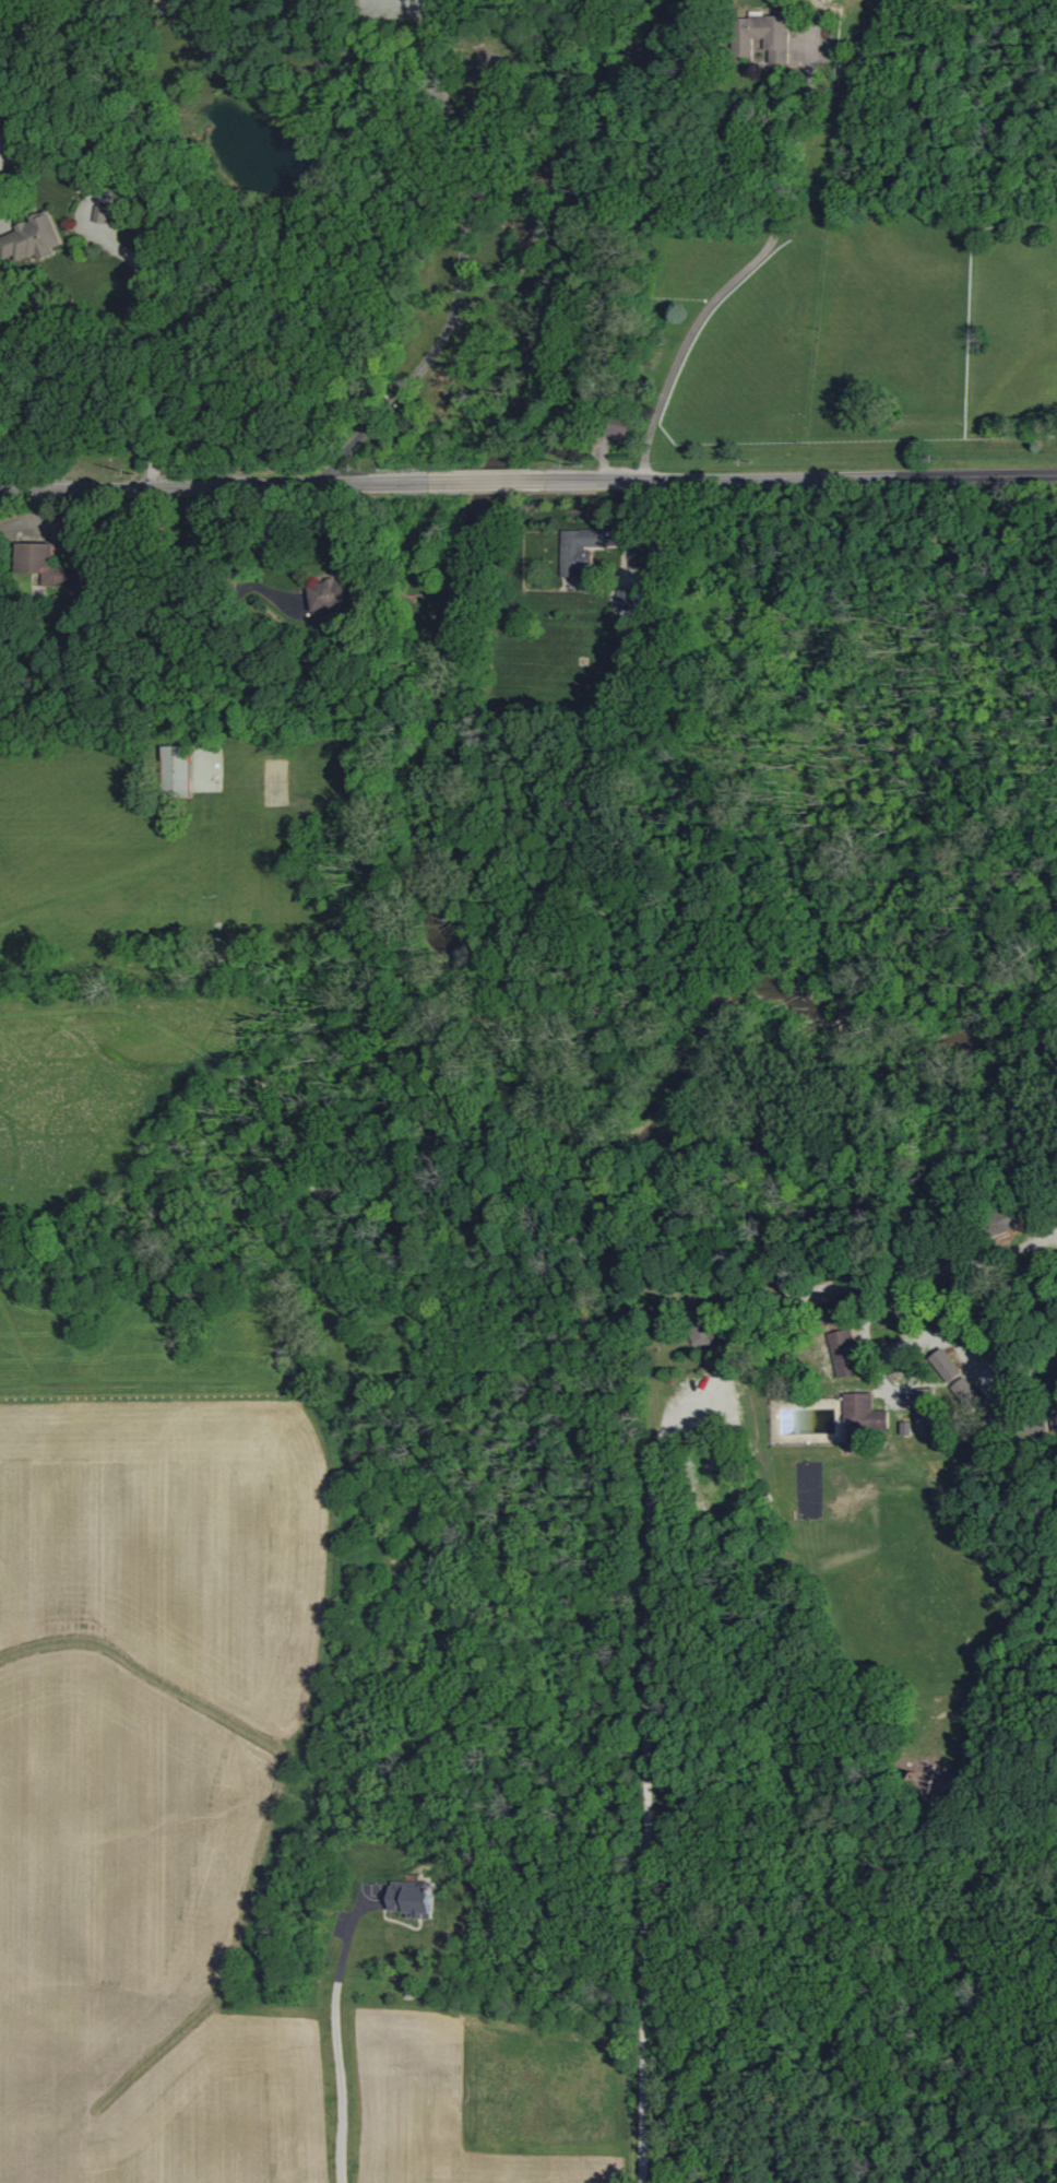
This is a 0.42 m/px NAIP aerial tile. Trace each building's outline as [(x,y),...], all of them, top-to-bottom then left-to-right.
[(789,63),(790,10),(774,9),(774,15),(764,15),(764,16),(735,15),(735,55),(753,56),(753,38),(765,38),(764,48),(770,49),(770,63),(789,63)] [(93,220),(107,223),(111,207),(96,204),(93,220)] [(6,259),(17,255),(19,260),(38,253),(41,260),(56,254),(54,247),(63,243),(49,209),(30,216),(31,219),(16,225),(18,231),(0,238),(0,244),(6,259)] [(563,576),(580,576),(580,590),(594,590),(593,547),(603,547),(603,529),(562,529),(563,576)] [(42,573),(41,586),(82,586),(82,565),(54,565),(54,543),(15,543),(15,573),(42,573)] [(352,604),(348,578),(309,583),(314,610),(352,604)] [(618,607),(640,608),(640,589),(618,588),(618,607)] [(163,745),(164,793),(190,793),(189,745),(163,745)] [(857,1351),(851,1328),(827,1335),(833,1357),(857,1351)]
